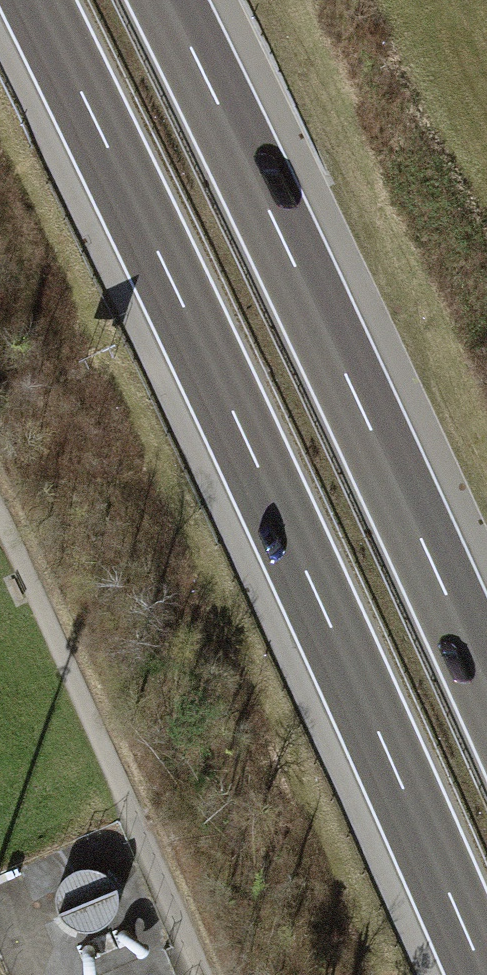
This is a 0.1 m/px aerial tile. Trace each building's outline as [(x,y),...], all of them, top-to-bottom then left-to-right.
[(98,873),(78,873),(64,886),(62,907),(69,932),(84,943),(107,938),(123,927),(127,901),(116,881),(98,873)]
